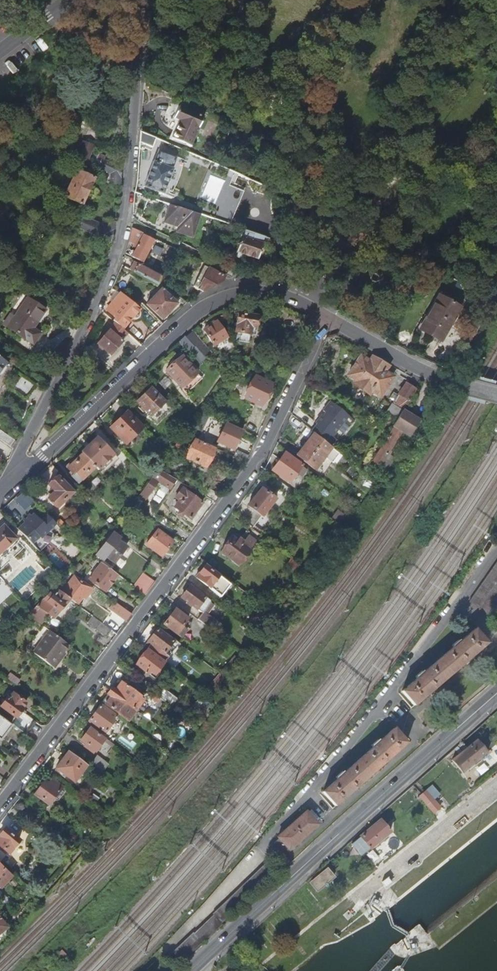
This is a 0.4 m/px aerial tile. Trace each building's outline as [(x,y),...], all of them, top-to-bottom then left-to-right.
[(180,120),(171,138),(190,147),(204,117),(179,106),(174,117),(180,120)] [(140,131),(139,141),(154,143),(155,138),(140,131)] [(74,156),(79,158),(84,160),(91,143),(80,139),(74,156)] [(153,162),(144,186),(162,194),(172,169),(171,168),(176,156),(159,150),(154,162),(153,162)] [(119,181),(121,164),(110,159),(112,154),(104,151),(102,156),(90,151),(88,156),(93,158),(94,157),(100,159),(98,164),(109,169),(108,181),(119,181)] [(39,175),(42,177),(43,174),(47,173),(49,169),(47,166),(48,163),(45,162),(44,164),(39,165),(37,169),(40,173),(39,175)] [(75,168),(64,194),(82,201),(93,175),(75,168)] [(169,204),(163,222),(177,227),(176,232),(192,237),(200,215),(169,204)] [(110,237),(115,219),(104,215),(102,221),(84,215),(79,226),(110,237)] [(132,225),(130,231),(141,237),(133,251),(142,256),(154,236),(132,225)] [(238,228),(236,235),(241,237),(235,253),(245,256),(257,260),(259,256),(265,237),(238,228)] [(265,237),(259,256),(262,257),(263,252),(264,252),(269,238),(265,237)] [(125,251),(122,261),(157,281),(159,277),(161,274),(161,273),(132,256),(133,254),(125,251)] [(231,251),(225,264),(232,267),(236,257),(244,260),(245,256),(235,253),(231,251)] [(292,256),(291,267),(299,268),(301,258),(292,256)] [(260,261),(255,277),(265,278),(270,265),(260,261)] [(222,283),(225,276),(203,266),(196,280),(191,278),(188,286),(203,292),(222,283)] [(176,309),(188,299),(180,293),(176,297),(162,285),(148,300),(166,318),(176,309)] [(122,290),(121,289),(108,305),(121,317),(135,302),(122,290)] [(31,324),(44,305),(26,293),(13,313),(14,314),(7,323),(32,340),(39,329),(31,324)] [(429,318),(422,331),(430,335),(441,341),(460,307),(439,295),(427,317),(429,318)] [(51,310),(44,305),(31,324),(39,329),(51,310)] [(238,340),(248,342),(250,335),(254,335),(254,331),(258,331),(258,327),(255,326),(257,315),(248,314),(239,313),(238,321),(234,320),(234,324),(237,324),(236,332),(237,335),(239,335),(238,340)] [(126,328),(115,319),(109,326),(97,340),(110,351),(117,344),(122,338),(120,336),(126,328)] [(214,344),(227,336),(217,320),(210,325),(204,329),(214,344)] [(192,331),(180,342),(190,352),(189,353),(199,365),(212,353),(192,331)] [(380,393),(393,373),(384,368),(385,366),(379,362),(371,357),(370,359),(362,353),(349,373),(358,378),(356,380),(370,389),(371,387),(380,393)] [(181,387),(197,373),(181,356),(166,370),(181,387)] [(23,394),(34,380),(21,370),(10,385),(23,394)] [(244,397),(261,405),(272,383),(255,375),(244,397)] [(403,409),(416,388),(411,386),(407,383),(400,396),(404,399),(398,408),(402,410),(403,409)] [(134,400),(154,421),(168,408),(149,387),(142,393),(134,400)] [(350,417),(332,402),(324,412),(327,414),(325,417),(323,417),(317,424),(318,425),(313,432),(315,434),(331,447),(337,440),(334,438),(350,417)] [(398,417),(402,410),(398,408),(394,405),(390,412),(398,417)] [(409,435),(410,434),(419,419),(403,409),(402,410),(398,417),(393,424),(395,426),(373,460),(379,464),(401,430),(409,435)] [(142,426),(127,410),(118,418),(109,426),(125,443),(142,426)] [(224,423),(215,441),(233,450),(242,432),(224,423)] [(10,447),(15,440),(0,430),(0,439),(10,447)] [(191,437),(184,433),(178,442),(175,446),(181,450),(191,437)] [(331,447),(315,434),(298,456),(316,469),(318,466),(333,448),(331,447)] [(82,452),(95,466),(97,468),(113,453),(98,437),(82,452)] [(215,448),(196,439),(187,457),(206,467),(215,448)] [(336,450),(333,448),(318,466),(322,469),(336,450)] [(245,462),(247,456),(236,451),(234,457),(245,462)] [(273,468),(289,480),(301,463),(285,451),(273,468)] [(95,466),(82,452),(74,460),(73,458),(65,465),(70,470),(67,472),(73,479),(78,474),(82,478),(95,466)] [(176,480),(157,469),(149,481),(143,490),(137,497),(142,501),(147,494),(149,495),(158,483),(168,490),(176,480)] [(47,498),(55,507),(71,492),(56,475),(48,483),(55,491),(47,498)] [(263,516),(276,499),(262,487),(248,505),(263,516)] [(175,507),(190,519),(202,504),(183,489),(176,497),(180,500),(175,507)] [(26,509),(34,502),(24,491),(16,498),(26,509)] [(216,503),(220,497),(209,491),(205,496),(216,503)] [(17,529),(36,550),(43,543),(40,539),(55,524),(47,515),(40,521),(36,517),(33,519),(29,515),(22,521),(24,523),(17,529)] [(17,539),(5,526),(0,531),(0,555),(17,539)] [(161,551),(173,536),(159,526),(148,541),(161,551)] [(116,561),(127,546),(119,540),(120,538),(114,533),(98,554),(104,559),(107,555),(116,561)] [(249,535),(244,541),(242,544),(249,549),(256,540),(249,535)] [(242,544),(244,541),(240,538),(238,540),(234,537),(222,553),(238,566),(250,550),(249,549),(242,544)] [(303,567),(294,561),(290,568),(298,574),(303,567)] [(496,583),(496,561),(469,602),(479,609),(496,583)] [(116,575),(100,563),(88,579),(104,591),(116,575)] [(196,578),(220,597),(229,585),(205,566),(196,578)] [(145,589),(150,582),(137,574),(132,580),(145,589)] [(65,597),(76,605),(81,600),(83,601),(91,590),(74,578),(66,589),(58,582),(53,587),(54,588),(63,595),(65,597)] [(479,610),(490,617),(496,606),(496,584),(479,610)] [(191,606),(196,610),(205,599),(189,587),(180,598),(186,602),(185,603),(190,607),(191,606)] [(63,595),(54,588),(36,607),(45,614),(63,595)] [(65,597),(63,595),(45,614),(48,615),(65,597)] [(126,621),(131,614),(114,602),(109,609),(126,621)] [(175,634),(186,619),(173,610),(162,625),(175,634)] [(25,617),(37,625),(41,620),(30,612),(25,617)] [(110,630),(94,618),(88,626),(105,638),(110,630)] [(417,678),(402,691),(414,706),(487,643),(474,628),(460,641),(458,640),(451,645),(453,647),(423,672),(422,671),(415,677),(417,678)] [(68,645),(48,631),(32,653),(49,666),(60,650),(62,652),(68,645)] [(150,644),(167,657),(175,645),(159,633),(150,644)] [(64,653),(62,652),(60,650),(49,666),(53,669),(60,660),(64,653)] [(153,673),(161,664),(145,652),(134,666),(147,675),(150,671),(153,673)] [(219,674),(223,677),(239,661),(234,657),(219,674)] [(223,677),(219,674),(206,689),(210,692),(223,677)] [(16,685),(19,680),(14,676),(11,681),(16,685)] [(139,685),(127,676),(121,684),(115,691),(111,688),(108,692),(134,712),(143,700),(134,692),(139,685)] [(117,680),(111,688),(115,691),(121,684),(117,680)] [(157,697),(170,707),(177,697),(165,688),(157,697)] [(134,712),(108,692),(106,695),(110,698),(104,706),(126,722),(134,712)] [(197,707),(207,695),(202,692),(188,709),(192,712),(197,707)] [(24,734),(34,720),(21,711),(22,709),(20,708),(24,702),(11,693),(7,698),(5,697),(0,704),(0,707),(15,718),(11,724),(24,734)] [(100,702),(104,706),(110,698),(106,695),(100,702)] [(104,734),(115,718),(100,707),(88,722),(104,734)] [(9,726),(0,720),(0,738),(9,726)] [(337,779),(322,792),(335,806),(407,743),(394,728),(379,741),(378,740),(371,746),(373,747),(343,773),(342,771),(335,777),(337,779)] [(88,730),(77,744),(86,751),(88,748),(93,753),(102,740),(88,730)] [(113,745),(104,738),(102,740),(111,747),(113,745)] [(477,740),(452,760),(462,773),(488,752),(477,740)] [(86,765),(68,751),(55,768),(74,782),(86,765)] [(90,764),(102,773),(108,764),(97,755),(90,764)] [(47,805),(60,789),(49,780),(46,784),(43,782),(33,794),(47,805)] [(432,786),(423,794),(437,811),(440,808),(434,800),(439,795),(432,786)] [(437,811),(423,794),(419,796),(433,814),(437,811)] [(288,849),(289,850),(318,824),(314,820),(318,817),(311,810),(308,813),(306,812),(277,837),(279,839),(273,844),(283,854),(288,849)] [(361,856),(370,849),(390,832),(380,820),(360,837),(352,844),(361,856)] [(7,853),(18,841),(3,829),(0,834),(0,848),(7,853)] [(4,869),(3,871),(0,868),(0,889),(12,877),(4,869)] [(310,883),(318,892),(335,878),(327,869),(310,883)] [(220,923),(212,915),(193,934),(201,942),(202,942),(221,924),(220,923)] [(8,927),(0,918),(0,934),(8,927)] [(177,965),(201,942),(193,934),(192,933),(168,956),(177,965)]
